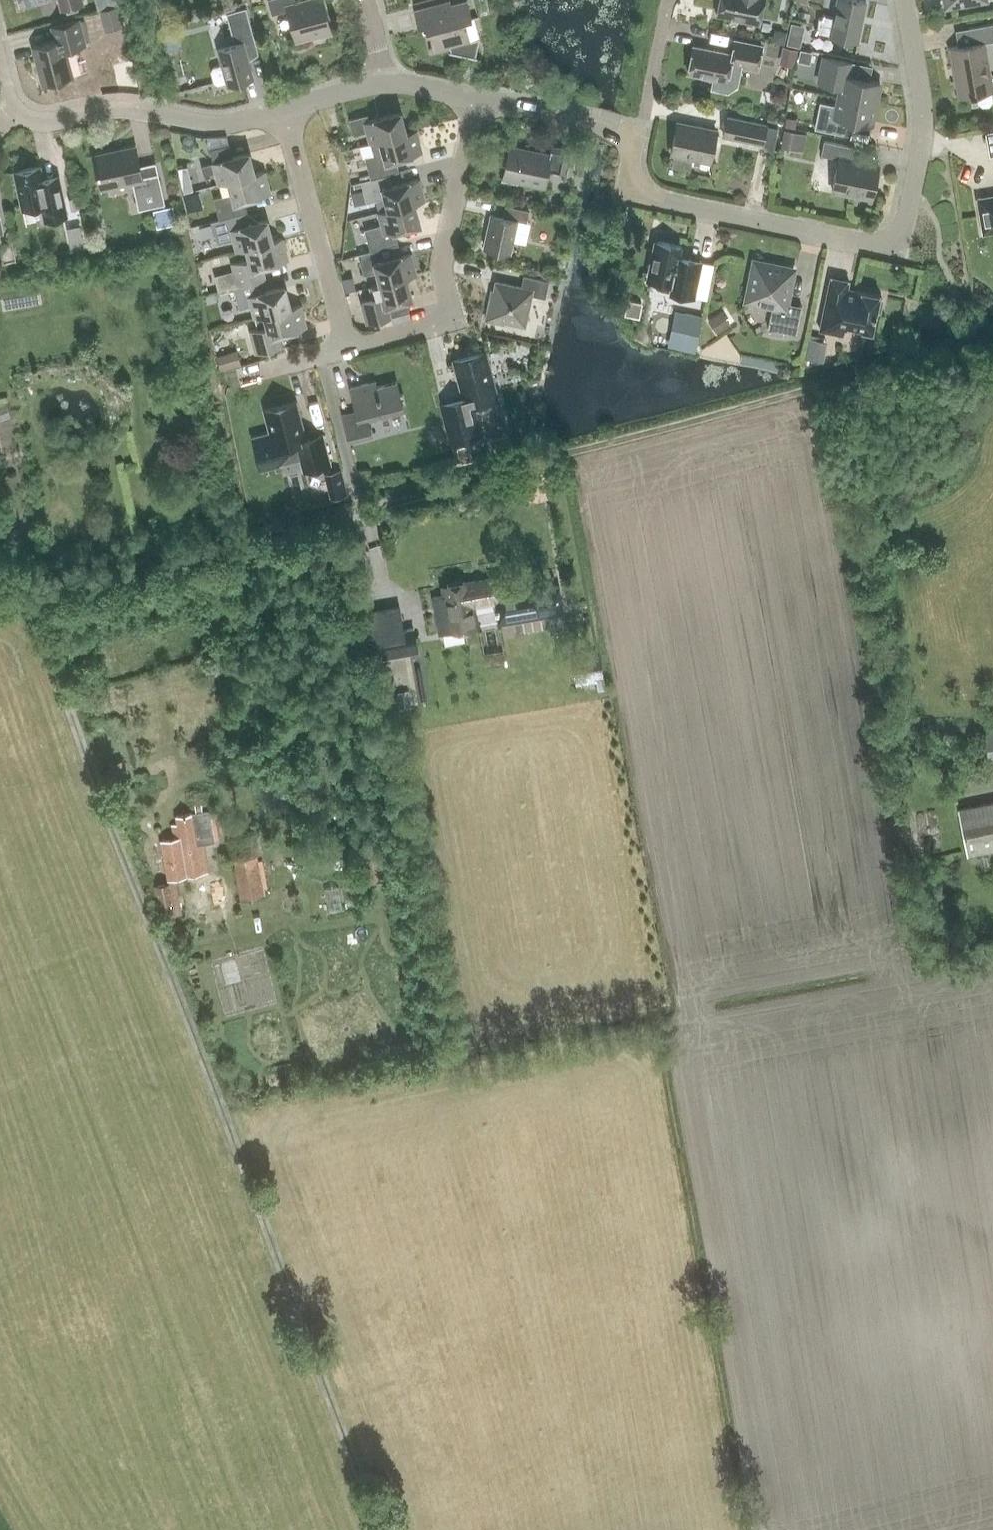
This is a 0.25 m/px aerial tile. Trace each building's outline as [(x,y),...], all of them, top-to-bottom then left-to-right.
[(61,10),(83,4),(82,0),(59,0),(61,10)] [(332,34),(322,0),(305,0),(295,2),(295,0),(267,0),(271,15),(287,11),(295,41),(312,36),(313,39),(332,34)] [(476,9),(488,7),(487,0),(475,0),(476,9)] [(716,15),(759,24),(764,0),(719,0),(716,15)] [(865,2),(858,0),(837,0),(833,17),(822,15),(822,18),(819,18),(816,31),(830,34),(829,36),(857,42),(865,2)] [(987,0),(943,0),(944,9),(987,1),(987,0)] [(431,52),(450,47),(449,52),(477,57),(483,37),(470,40),(464,20),(471,18),(467,1),(451,5),(450,1),(414,11),(418,27),(424,25),(431,52)] [(98,11),(104,31),(125,26),(120,5),(118,6),(98,11)] [(253,79),(248,60),(258,53),(246,9),(227,14),(235,43),(217,48),(227,86),(253,79)] [(78,47),(86,45),(79,19),(51,27),(54,41),(32,47),(42,85),(73,77),(65,49),(77,46),(78,47)] [(976,95),(977,103),(983,107),(989,106),(992,100),(991,92),(992,92),(983,43),(992,42),(992,24),(969,28),(971,44),(947,48),(956,98),(976,95)] [(800,47),(802,36),(789,33),(787,44),(800,47)] [(714,45),(728,48),(730,37),(716,34),(714,45)] [(736,85),(740,66),(757,69),(762,46),(735,40),(732,54),(693,46),(688,73),(714,78),(712,88),(727,91),(736,85)] [(779,64),(794,67),(797,49),(782,46),(779,64)] [(841,87),(839,97),(875,104),(880,82),(848,76),(851,62),(824,57),(818,83),(841,87)] [(871,126),(875,104),(839,97),(837,106),(820,103),(814,129),(843,135),(846,121),(871,126)] [(370,144),(380,141),(380,140),(406,133),(400,112),(369,121),(367,115),(349,120),(353,136),(367,132),(370,144)] [(767,125),(727,116),(722,136),(763,145),(767,125)] [(795,129),(797,119),(786,117),(784,127),(795,129)] [(689,169),(691,157),(709,161),(716,131),(677,123),(671,153),(675,154),(672,166),(689,169)] [(370,179),(388,174),(398,171),(395,159),(421,152),(415,130),(406,133),(380,140),(380,141),(383,152),(365,157),(370,179)] [(784,130),(781,147),(803,151),(807,135),(784,130)] [(209,149),(228,144),(226,136),(207,138),(209,149)] [(872,198),(878,166),(851,161),(854,147),(824,141),(821,155),(838,159),(832,190),(872,198)] [(138,210),(165,204),(157,170),(141,173),(135,145),(120,149),(120,151),(93,157),(100,188),(132,181),(138,210)] [(563,174),(567,150),(551,147),(549,155),(509,146),(503,178),(502,177),(501,181),(516,184),(517,181),(544,187),(547,170),(563,174)] [(219,185),(228,182),(228,181),(254,174),(249,153),(213,163),(201,166),(203,176),(215,173),(219,185)] [(41,222),(67,216),(58,175),(43,179),(40,166),(14,172),(22,210),(38,207),(41,222)] [(264,171),(254,174),(228,181),(228,182),(231,193),(213,198),(219,220),(239,214),(247,212),(244,200),(270,193),(264,171)] [(385,198),(388,209),(388,210),(414,203),(414,204),(424,201),(418,179),(392,186),(388,174),(370,179),(361,182),(366,203),(385,198)] [(977,199),(983,233),(992,232),(992,196),(977,199)] [(370,251),(380,248),(398,243),(394,231),(420,224),(414,204),(414,203),(388,210),(388,209),(378,212),(381,225),(364,229),(370,251)] [(172,206),(162,208),(166,225),(176,223),(172,206)] [(526,222),(528,211),(505,206),(503,217),(491,215),(484,248),(509,253),(516,220),(526,222)] [(211,222),(214,233),(217,243),(233,239),(236,251),(246,249),(246,248),(272,241),(272,240),(266,220),(242,226),(239,214),(219,220),(211,222)] [(282,238),(272,240),(272,241),(246,248),(246,249),(249,258),(231,263),(237,286),(256,281),(265,279),(262,267),(288,260),(282,238)] [(694,298),(701,262),(679,257),(681,247),(654,241),(646,280),(650,281),(657,291),(694,298)] [(376,272),(379,283),(380,284),(406,277),(416,275),(410,253),(384,260),(380,248),(370,251),(357,254),(362,275),(376,272)] [(796,334),(802,307),(786,303),(793,270),(754,261),(749,287),(746,287),(743,303),(771,308),(767,328),(796,334)] [(545,298),(548,281),(523,275),(520,287),(495,282),(491,303),(489,303),(485,320),(503,324),(504,322),(524,326),(531,295),(545,298)] [(380,284),(379,283),(370,286),(373,299),(361,302),(367,323),(390,317),(387,305),(411,298),(406,277),(380,284)] [(882,301),(879,296),(879,295),(847,289),(849,281),(830,277),(819,330),(842,335),(843,327),(847,325),(861,328),(863,331),(872,333),(875,314),(880,311),(882,301)] [(256,281),(237,286),(233,287),(239,309),(251,306),(254,318),(264,315),(290,308),(290,307),(284,286),(259,293),(256,281)] [(300,305),(290,307),(290,308),(264,315),(267,326),(249,331),(255,353),(283,346),(279,334),(306,327),(300,305)] [(672,339),(695,345),(703,314),(679,308),(672,339)] [(730,325),(722,311),(708,320),(716,333),(730,325)] [(810,336),(808,356),(825,358),(827,338),(810,336)] [(453,360),(463,398),(440,404),(450,443),(482,434),(475,404),(497,398),(485,352),(453,360)] [(368,420),(404,411),(396,382),(369,389),(368,383),(350,388),(356,411),(338,416),(345,443),(372,436),(368,420)] [(0,397),(0,443),(18,441),(13,396),(0,397)] [(264,410),(270,432),(251,436),(260,471),(279,467),(290,445),(296,443),(303,471),(330,464),(322,435),(305,440),(296,402),(264,410)] [(341,470),(327,473),(331,485),(344,482),(341,470)] [(462,582),(462,580),(448,582),(448,585),(446,585),(448,595),(432,598),(439,634),(478,627),(474,604),(494,601),(499,624),(563,613),(558,586),(540,589),(539,584),(522,587),(521,579),(501,583),(501,581),(493,582),(492,578),(464,583),(464,582),(462,582)] [(414,625),(372,633),(377,660),(419,653),(414,625)] [(575,657),(579,682),(603,679),(599,654),(575,657)] [(985,760),(992,759),(992,732),(981,734),(985,760)] [(129,809),(126,796),(115,799),(118,812),(129,809)] [(958,808),(967,855),(992,850),(992,801),(958,808)] [(176,878),(181,877),(207,872),(202,844),(218,841),(213,811),(203,813),(201,805),(195,806),(197,814),(175,818),(177,825),(172,826),(174,839),(161,841),(167,879),(176,878)] [(229,836),(240,899),(264,895),(257,856),(262,855),(258,831),(229,836)] [(167,880),(169,880),(169,883),(153,886),(158,917),(182,914),(176,878),(167,879),(167,880)]
